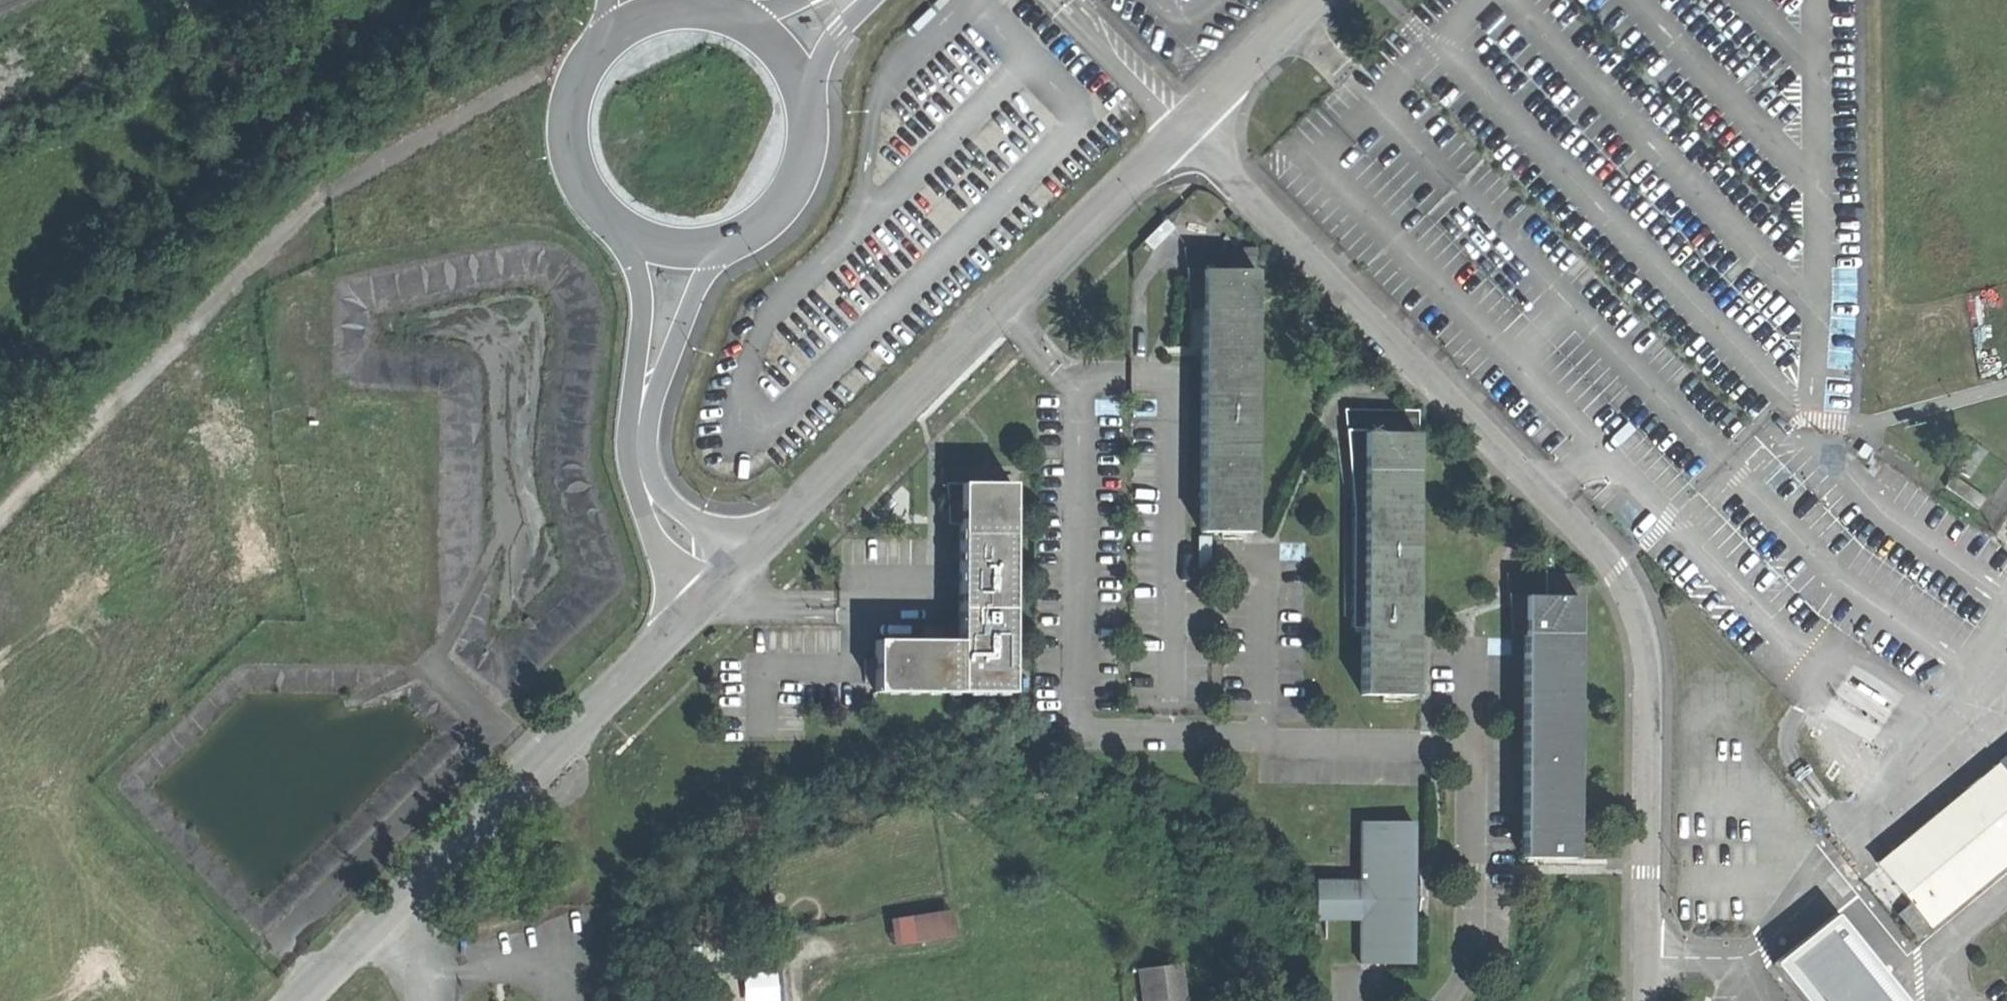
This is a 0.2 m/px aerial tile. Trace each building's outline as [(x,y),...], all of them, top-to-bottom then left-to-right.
[(1260,270),(1203,268),(1201,533),(1257,533),(1260,270)] [(1420,431),(1361,430),(1363,695),(1417,697),(1420,431)] [(1011,693),(1011,485),(945,484),(949,525),(960,525),(958,641),(875,642),(875,693),(1011,693)] [(1581,596),(1522,594),(1522,856),(1579,857),(1581,596)] [(2006,868),(2006,770),(2001,763),(1914,832),(1880,862),(1911,903),(1899,914),(1919,939),(2006,868)] [(1361,820),(1361,877),(1318,876),(1317,920),(1361,921),(1360,963),(1416,964),(1418,820),(1361,820)] [(951,908),(891,917),(895,943),(955,934),(951,908)] [(1842,915),(1781,964),(1811,1000),(1911,1000),(1842,915)] [(1185,964),(1139,971),(1144,1000),(1190,1000),(1185,964)]
